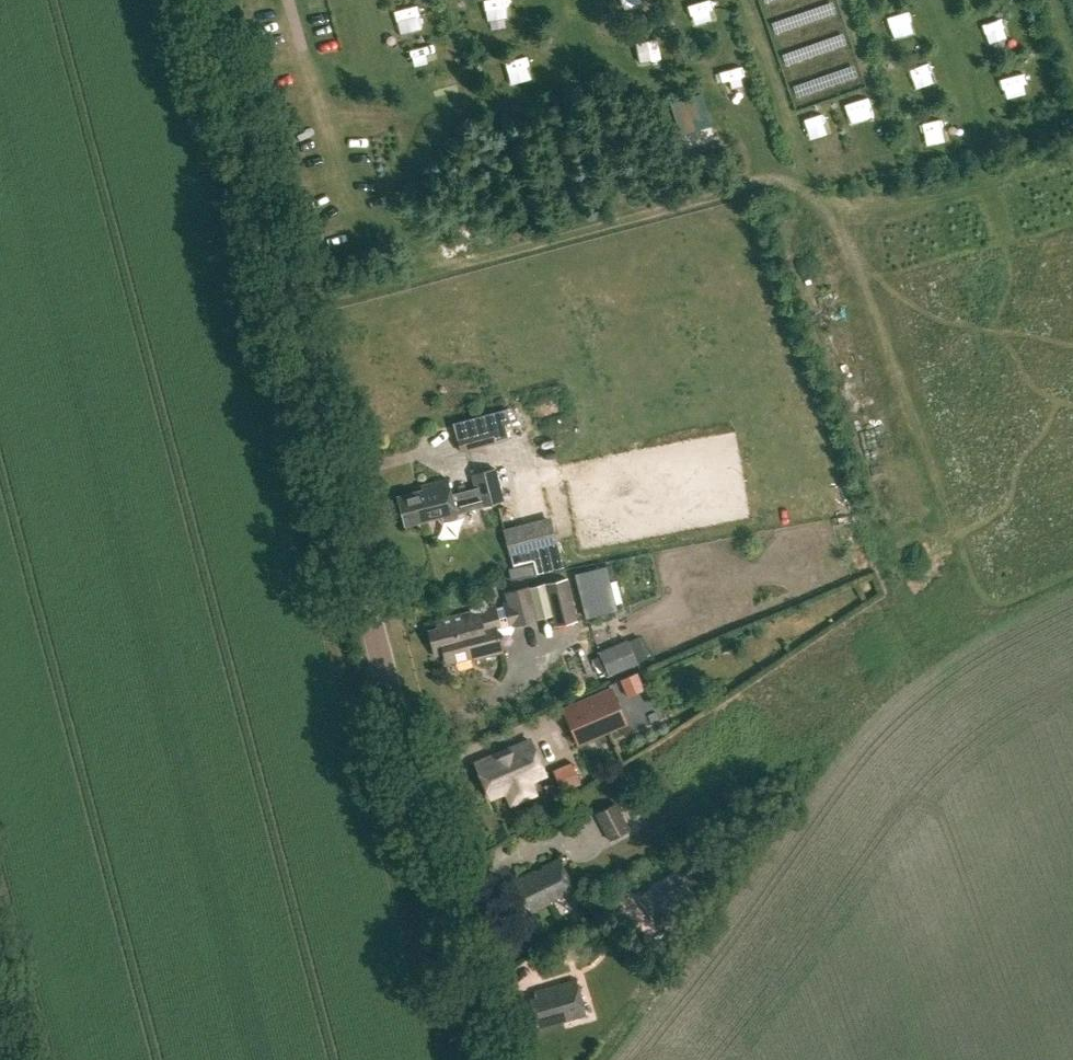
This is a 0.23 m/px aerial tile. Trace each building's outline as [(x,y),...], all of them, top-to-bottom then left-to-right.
[(773,19),(776,33),(839,18),(836,5),(773,19)] [(788,66),(850,46),(846,34),(784,54),(788,66)] [(795,83),(798,96),(862,81),(859,68),(795,83)] [(456,436),(461,452),(495,443),(495,442),(513,437),(505,410),(463,423),(466,433),(456,436)] [(494,468),(472,474),(480,506),(502,500),(494,468)] [(444,522),(459,518),(448,480),(422,487),(423,491),(398,498),(405,525),(442,515),(444,522)] [(550,517),(503,528),(512,566),(534,560),(537,573),(562,567),(550,517)] [(509,568),(511,580),(535,575),(533,563),(509,568)] [(429,632),(436,658),(444,656),(452,664),(473,658),(474,661),(504,654),(498,629),(517,624),(517,625),(552,616),(555,627),(578,621),(567,578),(509,593),(511,603),(436,622),(438,630),(429,632)] [(628,642),(627,640),(599,652),(609,676),(637,664),(636,662),(647,658),(638,637),(628,642)] [(620,680),(627,696),(644,689),(636,673),(620,680)] [(562,708),(578,745),(627,724),(611,687),(562,708)] [(525,792),(527,790),(528,787),(528,784),(527,781),(544,774),(530,741),(476,764),(490,797),(507,790),(508,792),(510,794),(513,796),(517,795),(525,792)] [(553,770),(562,792),(580,784),(571,763),(553,770)] [(628,829),(614,804),(596,814),(610,839),(628,829)] [(576,892),(560,859),(514,880),(518,888),(511,891),(520,910),(528,907),(531,913),(576,892)] [(657,927),(697,898),(676,870),(637,899),(657,927)] [(587,1015),(577,980),(535,992),(537,999),(530,1001),(538,1029),(587,1015)]
